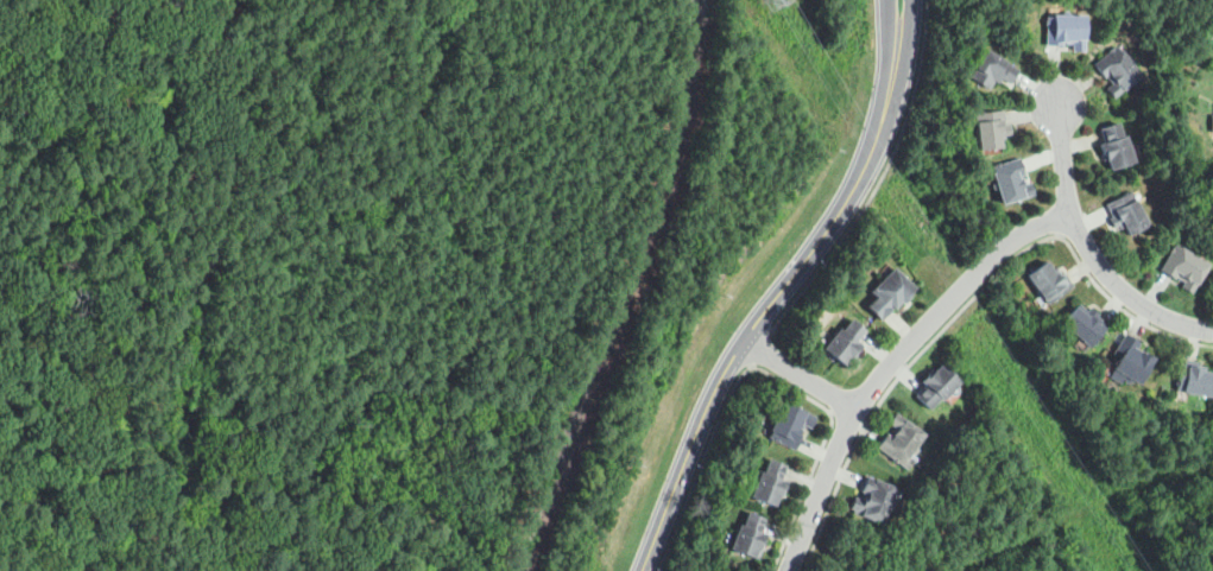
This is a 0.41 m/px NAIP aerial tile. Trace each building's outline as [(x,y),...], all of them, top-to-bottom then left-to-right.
[(1085,51),(1072,51),(1073,44),(1063,44),(1063,46),(1045,45),(1047,17),(1053,17),(1053,14),(1086,15),(1085,51)] [(1114,97),(1107,88),(1113,83),(1106,75),(1104,77),(1093,64),(1117,46),(1120,51),(1122,50),(1142,76),(1114,97)] [(990,89),(971,78),(987,50),(1019,69),(1011,84),(1002,78),(999,83),(994,81),(990,89)] [(979,150),(975,114),(1004,110),(1005,125),(1010,125),(1011,134),(1000,135),(1002,147),(979,150)] [(1111,170),(1107,159),(1103,161),(1101,156),(1103,154),(1099,144),(1105,141),(1100,128),(1118,122),(1123,135),(1126,134),(1135,161),(1111,170)] [(1002,204),(998,190),(996,191),(993,189),(992,185),(993,182),(996,182),(991,166),(1019,158),(1024,173),(1021,175),(1023,184),(1031,183),(1035,195),(1002,204)] [(1129,235),(1125,227),(1120,229),(1118,226),(1114,228),(1110,218),(1112,217),(1106,204),(1132,191),(1149,226),(1129,235)] [(1192,293),(1181,286),(1184,281),(1176,277),(1175,280),(1160,271),(1175,245),(1181,248),(1181,247),(1209,264),(1192,293)] [(1048,304),(1026,275),(1047,261),(1056,275),(1062,271),(1073,285),(1048,304)] [(866,304),(876,294),(871,288),(893,265),(915,285),(895,306),(893,305),(882,317),(866,304)] [(1089,348),(1062,324),(1076,306),(1085,313),(1091,306),(1099,313),(1097,316),(1108,325),(1089,348)] [(844,364),(823,349),(834,336),(832,335),(838,328),(840,330),(851,318),(866,330),(858,341),(864,345),(853,360),(849,357),(844,364)] [(1139,385),(1132,380),(1131,382),(1127,383),(1124,382),(1124,378),(1120,383),(1108,378),(1120,359),(1113,354),(1125,334),(1141,342),(1138,347),(1155,356),(1139,385)] [(1198,369),(1212,371),(1212,380),(1211,396),(1182,392),(1176,391),(1182,360),(1198,362),(1198,369)] [(929,408),(916,395),(925,386),(921,380),(928,373),(930,374),(941,363),(960,382),(942,401),(940,399),(929,408)] [(794,450),(769,437),(775,424),(772,423),(771,419),(772,415),(776,414),(778,415),(784,401),(816,417),(811,427),(803,423),(798,431),(803,433),(794,450)] [(906,470),(877,448),(886,433),(889,436),(895,426),(889,423),(896,413),(925,434),(916,446),(917,451),(915,453),(909,456),(914,459),(906,470)] [(775,506),(751,496),(757,481),(756,481),(753,477),(756,471),(759,470),(764,472),(769,459),(786,465),(781,478),(788,481),(782,497),(778,496),(775,506)] [(883,525),(853,513),(854,509),(851,508),(854,497),(860,500),(864,493),(861,491),(867,476),(897,488),(892,501),(895,506),(893,509),(887,510),(883,525)] [(758,559),(731,550),(737,534),(735,533),(737,526),(739,526),(743,527),(748,512),(765,518),(760,532),(767,534),(758,559)]
